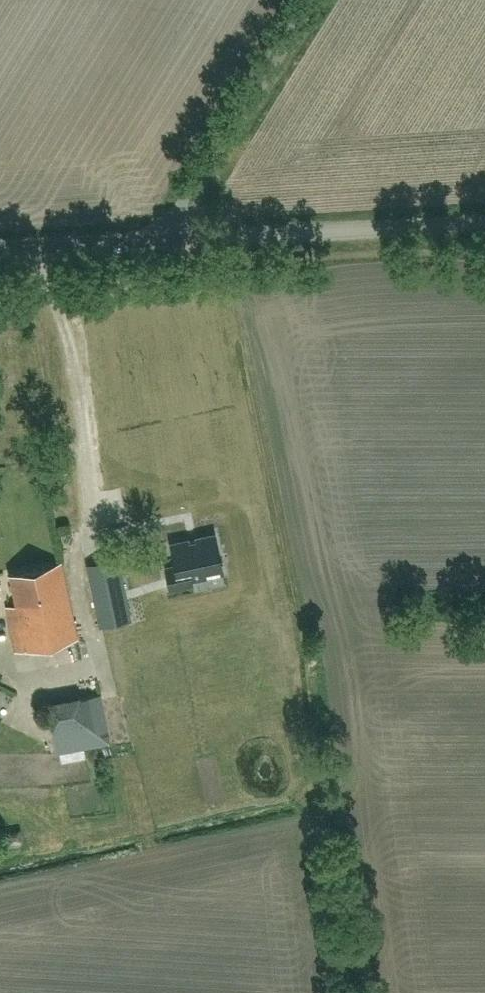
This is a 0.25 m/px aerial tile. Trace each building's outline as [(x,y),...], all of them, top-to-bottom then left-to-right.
[(176,564),(166,567),(170,587),(192,583),(191,578),(207,575),(206,569),(220,566),(221,571),(223,571),(219,554),(220,554),(219,550),(218,551),(215,534),(197,538),(197,541),(189,542),(189,540),(172,543),(176,564)] [(106,561),(88,565),(101,626),(131,619),(120,565),(108,568),(106,561)] [(15,652),(77,638),(60,563),(9,574),(16,610),(6,612),(15,652)] [(57,753),(111,743),(101,693),(48,703),(57,753)]
